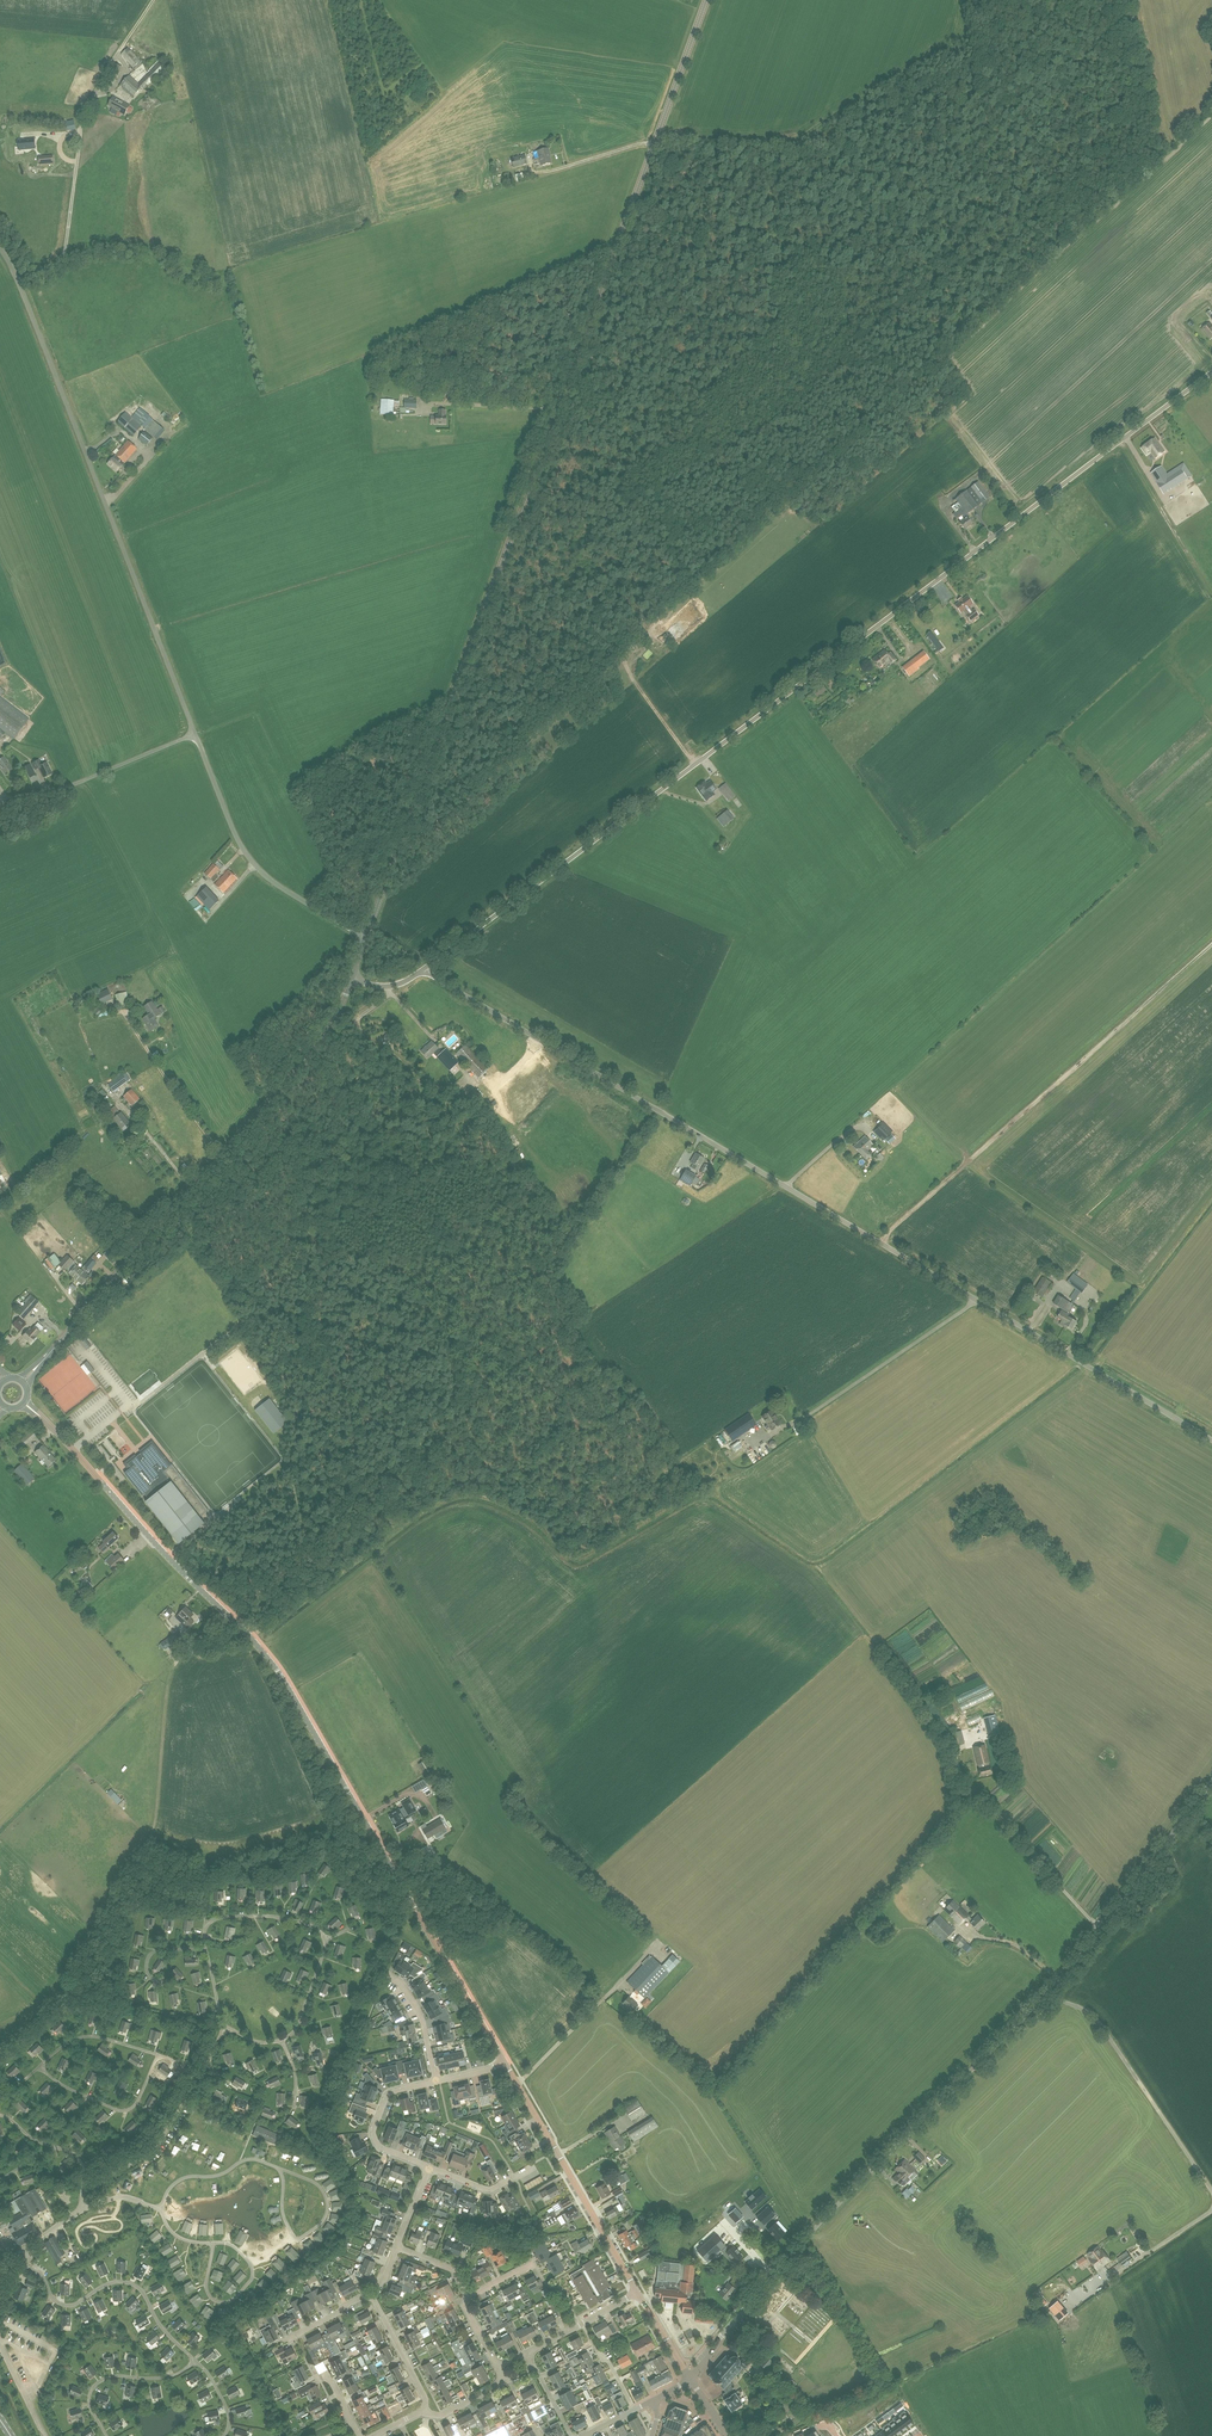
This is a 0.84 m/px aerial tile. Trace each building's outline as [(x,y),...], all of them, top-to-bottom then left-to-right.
[(135,55),(129,48),(121,54),(133,67),(132,69),(134,71),(142,64),(141,62),(138,59),(141,57),(138,53),(135,55)] [(145,89),(165,68),(159,62),(139,83),(130,75),(121,85),(134,97),(143,87),(145,89)] [(125,115),(130,106),(113,97),(109,105),(116,109),(115,110),(125,115)] [(68,130),(75,128),(74,120),(66,122),(68,130)] [(19,150),(31,149),(31,139),(18,140),(19,150)] [(541,166),(551,163),(549,155),(550,154),(548,148),(537,151),(539,158),(533,159),(534,165),(540,163),(541,166)] [(527,164),(525,154),(510,158),(513,168),(527,164)] [(40,165),(54,164),(53,156),(39,158),(40,165)] [(1211,337),(1211,325),(1209,322),(1201,328),(1210,338),(1211,337)] [(450,397),(454,391),(449,388),(445,394),(450,397)] [(380,414),(393,415),(394,401),(381,399),(380,414)] [(406,413),(406,408),(416,408),(417,400),(404,399),(404,407),(400,407),(400,413),(406,413)] [(152,420),(153,419),(150,416),(142,409),(140,408),(133,417),(142,425),(145,428),(144,430),(156,440),(164,431),(152,420)] [(446,416),(446,410),(439,410),(439,416),(431,416),(430,424),(436,425),(436,424),(446,425),(446,416)] [(126,412),(117,421),(133,436),(142,426),(126,412)] [(178,415),(172,421),(175,424),(181,418),(178,415)] [(146,445),(152,437),(144,431),(138,439),(146,445)] [(1166,450),(1171,447),(1166,440),(1162,434),(1160,436),(1162,439),(1161,440),(1163,443),(1162,443),(1166,450)] [(1155,458),(1165,451),(1155,437),(1141,447),(1146,455),(1150,452),(1155,458)] [(117,472),(137,449),(128,441),(108,464),(117,472)] [(1199,457),(1189,463),(1194,471),(1203,465),(1199,457)] [(1166,474),(1164,471),(1154,477),(1158,483),(1157,484),(1163,494),(1187,478),(1181,468),(1168,477),(1166,474)] [(968,516),(967,514),(989,497),(978,482),(955,499),(961,507),(953,514),(956,519),(961,514),(964,518),(959,522),(965,530),(973,524),(967,517),(968,516)] [(973,603),(967,596),(962,600),(962,599),(959,601),(960,602),(955,605),(960,613),(965,609),(968,614),(966,616),(970,621),(978,615),(974,610),(972,611),(968,607),(973,603)] [(933,607),(934,611),(938,610),(939,614),(944,613),(942,605),(933,607)] [(940,644),(930,631),(927,634),(936,647),(940,644)] [(887,654),(884,650),(871,660),(878,668),(887,661),(890,665),(896,660),(890,652),(887,654)] [(902,667),(909,677),(919,669),(918,668),(930,659),(923,651),(902,667)] [(28,719),(0,698),(0,738),(0,739),(5,732),(14,738),(28,719)] [(0,758),(0,767),(5,774),(12,769),(4,757),(1,759),(0,758)] [(42,764),(39,759),(31,763),(35,770),(39,768),(44,778),(53,773),(47,762),(42,764)] [(34,770),(30,763),(24,766),(28,773),(30,778),(36,775),(34,770)] [(716,789),(711,781),(707,784),(705,781),(696,787),(706,801),(715,795),(713,792),(716,789)] [(728,801),(735,796),(728,786),(721,791),(728,801)] [(724,827),(733,819),(726,811),(717,819),(724,827)] [(215,882),(219,878),(215,875),(220,869),(214,864),(205,874),(215,882)] [(224,893),(237,879),(228,870),(215,885),(224,893)] [(190,894),(198,888),(196,885),(188,891),(190,894)] [(209,910),(218,902),(205,888),(196,896),(209,910)] [(205,907),(202,910),(208,918),(212,916),(205,907)] [(108,991),(101,995),(104,1001),(111,997),(108,991)] [(122,1005),(130,1004),(128,998),(125,998),(124,994),(119,995),(120,998),(116,999),(117,1003),(121,1002),(122,1005)] [(152,1001),(144,1007),(149,1015),(143,1019),(151,1032),(159,1027),(154,1019),(160,1015),(157,1010),(152,1001)] [(97,1007),(95,1009),(93,1012),(97,1016),(102,1011),(97,1007)] [(386,1039),(395,1046),(398,1042),(389,1035),(386,1039)] [(452,1049),(461,1040),(456,1035),(447,1044),(452,1049)] [(442,1053),(433,1041),(421,1051),(428,1058),(433,1053),(450,1071),(459,1063),(446,1049),(442,1053)] [(493,1093),(502,1084),(466,1045),(456,1053),(493,1093)] [(123,1088),(122,1086),(127,1082),(131,1086),(134,1084),(131,1080),(133,1079),(128,1072),(123,1075),(122,1074),(108,1084),(114,1093),(123,1088)] [(479,1098),(483,1096),(476,1088),(473,1091),(479,1098)] [(140,1099),(132,1089),(123,1096),(131,1106),(140,1099)] [(114,1107),(108,1112),(122,1129),(130,1122),(122,1113),(119,1115),(116,1111),(117,1110),(114,1107)] [(883,1122),(873,1132),(882,1141),(893,1131),(883,1122)] [(889,1144),(895,1139),(892,1135),(885,1139),(889,1144)] [(871,1143),(864,1136),(853,1146),(859,1153),(871,1143)] [(871,1143),(859,1153),(865,1160),(871,1155),(867,1151),(873,1146),(871,1143)] [(698,1171),(705,1159),(695,1153),(690,1162),(693,1164),(691,1168),(698,1171)] [(878,1163),(884,1157),(880,1153),(874,1158),(878,1163)] [(704,1173),(708,1165),(704,1163),(700,1170),(704,1173)] [(690,1186),(696,1177),(689,1173),(689,1172),(686,1170),(680,1180),(690,1186)] [(92,1201),(83,1194),(78,1201),(81,1203),(79,1205),(85,1210),(92,1201)] [(59,1264),(66,1271),(74,1261),(67,1255),(59,1264)] [(56,1267),(49,1257),(45,1260),(52,1270),(56,1267)] [(95,1263),(90,1259),(90,1258),(84,1265),(90,1270),(95,1263)] [(82,1270),(81,1269),(76,1265),(69,1273),(75,1278),(82,1270)] [(84,1266),(81,1269),(82,1270),(75,1278),(82,1284),(89,1276),(84,1271),(87,1268),(84,1266)] [(1076,1289),(1080,1283),(1078,1281),(1079,1280),(1074,1276),(1073,1278),(1071,1276),(1067,1282),(1075,1289),(1076,1289)] [(1042,1297),(1051,1282),(1043,1277),(1034,1291),(1042,1297)] [(1076,1289),(1075,1289),(1070,1298),(1075,1301),(1080,1292),(1082,1293),(1086,1287),(1080,1283),(1076,1289)] [(1062,1320),(1060,1324),(1065,1327),(1066,1326),(1067,1325),(1065,1324),(1067,1321),(1065,1320),(1066,1319),(1067,1320),(1068,1318),(1067,1317),(1069,1314),(1074,1304),(1073,1303),(1071,1302),(1059,1295),(1053,1304),(1064,1310),(1063,1311),(1062,1310),(1057,1317),(1062,1320)] [(23,1318),(38,1301),(32,1296),(17,1313),(23,1318)] [(1072,1316),(1069,1314),(1067,1317),(1068,1318),(1067,1320),(1066,1319),(1065,1320),(1067,1321),(1065,1324),(1067,1325),(1066,1326),(1072,1329),(1077,1321),(1071,1317),(1072,1316)] [(1032,1320),(1035,1328),(1040,1326),(1038,1318),(1032,1320)] [(26,1325),(19,1319),(15,1323),(22,1329),(26,1325)] [(22,1336),(31,1343),(36,1337),(36,1336),(41,1331),(35,1326),(30,1331),(28,1330),(22,1336)] [(94,1327),(87,1333),(90,1336),(97,1330),(94,1327)] [(91,1345),(82,1334),(77,1338),(81,1343),(86,1349),(89,1347),(91,1345)] [(270,1398),(255,1410),(274,1433),(288,1422),(270,1398)] [(771,1429),(780,1424),(772,1411),(763,1416),(771,1429)] [(732,1442),(757,1425),(749,1414),(725,1430),(732,1442)] [(18,1451),(36,1435),(32,1430),(13,1446),(18,1451)] [(770,1441),(774,1448),(778,1445),(774,1438),(770,1441)] [(743,1447),(740,1440),(732,1443),(734,1450),(743,1447)] [(42,1459),(48,1467),(56,1460),(50,1453),(50,1452),(44,1444),(35,1452),(41,1460),(42,1459)] [(148,1500),(145,1502),(179,1544),(204,1523),(199,1518),(208,1511),(171,1465),(168,1467),(151,1445),(126,1465),(130,1469),(123,1474),(141,1496),(144,1495),(148,1500)] [(14,1471),(26,1485),(35,1479),(22,1464),(14,1471)] [(108,1547),(119,1538),(113,1532),(103,1541),(104,1542),(99,1547),(102,1551),(107,1546),(108,1547)] [(106,1559),(105,1560),(113,1569),(124,1560),(118,1554),(108,1563),(106,1559)] [(185,1607),(176,1617),(187,1628),(194,1621),(193,1621),(190,1618),(193,1614),(185,1607)] [(161,1643),(165,1650),(178,1641),(173,1634),(161,1643)] [(987,1684),(970,1693),(973,1697),(990,1688),(987,1684)] [(966,1714),(968,1719),(999,1703),(997,1699),(966,1714)] [(981,1715),(969,1721),(972,1726),(984,1720),(981,1715)] [(984,1718),(989,1736),(1000,1733),(995,1715),(984,1718)] [(957,1743),(964,1741),(962,1731),(955,1732),(957,1743)] [(989,1766),(988,1763),(989,1763),(985,1744),(973,1747),(977,1765),(978,1765),(979,1768),(978,1768),(980,1776),(991,1773),(990,1765),(989,1766)] [(418,1764),(425,1775),(433,1770),(426,1759),(418,1764)] [(427,1787),(424,1780),(417,1784),(421,1791),(427,1787)] [(120,1803),(124,1799),(116,1792),(112,1796),(120,1803)] [(405,1807),(400,1810),(399,1809),(390,1815),(393,1820),(395,1824),(394,1824),(398,1831),(408,1825),(403,1816),(408,1813),(409,1814),(416,1810),(410,1799),(402,1803),(405,1807)] [(408,1818),(411,1823),(416,1820),(412,1815),(408,1818)] [(430,1827),(435,1835),(453,1824),(448,1816),(430,1827)] [(328,1873),(331,1868),(324,1864),(319,1872),(324,1876),(326,1872),(328,1873)] [(308,1879),(310,1879),(309,1873),(301,1874),(302,1884),(308,1884),(308,1879)] [(295,1887),(297,1887),(297,1881),(288,1882),(289,1892),(296,1892),(295,1887)] [(280,1890),(282,1890),(282,1884),(273,1885),(274,1895),(281,1895),(280,1890)] [(343,1894),(345,1889),(337,1886),(334,1896),(340,1898),(341,1894),(343,1894)] [(246,1894),(246,1889),(237,1888),(237,1898),(243,1899),(244,1894),(246,1894)] [(223,1897),(223,1891),(215,1891),(215,1901),(221,1901),(221,1897),(223,1897)] [(264,1901),(264,1891),(256,1891),(256,1896),(258,1897),(257,1901),(264,1901)] [(299,1912),(303,1903),(296,1899),(293,1904),(295,1905),(293,1909),(299,1912)] [(319,1909),(321,1903),(314,1900),(310,1910),(316,1912),(317,1908),(319,1909)] [(973,1920),(953,1900),(944,1909),(959,1925),(966,1918),(970,1922),(970,1923),(977,1930),(985,1922),(978,1915),(973,1920)] [(353,1917),(359,1914),(355,1905),(347,1908),(350,1913),(351,1913),(353,1917)] [(942,1942),(954,1930),(939,1915),(927,1927),(942,1942)] [(338,1927),(342,1923),(336,1917),(329,1924),(333,1928),(336,1926),(338,1927)] [(154,1924),(155,1918),(146,1918),(146,1928),(152,1928),(152,1924),(154,1924)] [(173,1925),(174,1920),(165,1919),(165,1929),(171,1930),(171,1925),(173,1925)] [(193,1927),(193,1921),(185,1920),(184,1931),(190,1931),(190,1927),(193,1927)] [(234,1934),(235,1928),(227,1926),(225,1936),(231,1938),(232,1934),(234,1934)] [(274,1938),(279,1934),(274,1926),(267,1930),(270,1935),(272,1934),(274,1938)] [(369,1939),(375,1938),(374,1928),(365,1929),(366,1935),(368,1935),(369,1939)] [(143,1942),(144,1936),(136,1934),(134,1944),(140,1945),(141,1941),(143,1942)] [(961,1948),(966,1941),(959,1935),(954,1942),(961,1948)] [(309,1948),(311,1942),(304,1939),(300,1948),(305,1951),(307,1947),(309,1948)] [(263,1953),(268,1950),(263,1941),(256,1945),(259,1950),(261,1949),(263,1953)] [(968,1953),(972,1948),(967,1942),(962,1947),(968,1953)] [(344,1952),(346,1946),(338,1944),(335,1954),(341,1956),(342,1951),(344,1952)] [(401,1974),(408,1962),(404,1960),(406,1957),(403,1956),(404,1954),(399,1951),(395,1959),(399,1962),(394,1969),(401,1974)] [(249,1965),(255,1962),(250,1953),(243,1957),(246,1962),(247,1961),(249,1965)] [(234,1962),(235,1957),(227,1955),(225,1965),(231,1966),(232,1962),(234,1962)] [(644,1998),(669,1972),(651,1956),(627,1982),(644,1998)] [(671,1971),(677,1964),(669,1956),(663,1963),(671,1971)] [(186,1966),(196,1965),(195,1959),(191,1959),(191,1957),(185,1958),(186,1966)] [(361,1968),(361,1958),(353,1957),(352,1963),(354,1963),(354,1968),(361,1968)] [(427,1966),(429,1961),(419,1957),(417,1961),(427,1966)] [(138,1965),(139,1960),(131,1958),(130,1968),(136,1969),(136,1965),(138,1965)] [(163,1968),(166,1963),(159,1959),(154,1967),(159,1971),(161,1967),(163,1968)] [(412,1964),(408,1962),(401,1974),(407,1978),(412,1970),(417,1973),(424,1969),(413,1962),(412,1964)] [(178,1979),(183,1975),(176,1967),(170,1973),(173,1977),(175,1976),(178,1979)] [(306,1978),(309,1973),(301,1969),(297,1979),(303,1981),(305,1977),(306,1978)] [(289,1979),(292,1973),(284,1970),(280,1979),(286,1982),(288,1978),(289,1979)] [(482,1971),(472,1975),(477,1989),(488,1985),(482,1971)] [(199,1978),(201,1977),(199,1972),(191,1974),(194,1984),(200,1982),(199,1978)] [(410,1985),(414,1992),(427,1985),(424,1981),(426,1979),(425,1977),(426,1976),(424,1972),(415,1978),(417,1981),(410,1985)] [(490,1982),(495,1980),(491,1972),(486,1975),(490,1982)] [(329,1991),(332,1986),(324,1982),(320,1991),(326,1994),(327,1990),(329,1991)] [(134,1989),(136,1989),(135,1983),(127,1985),(128,1994),(134,1993),(134,1989)] [(343,1994),(349,1993),(346,1983),(338,1985),(340,1991),(342,1990),(343,1994)] [(430,1987),(429,1988),(427,1985),(414,1992),(418,1998),(425,1994),(427,1998),(428,1998),(437,1993),(437,1992),(436,1993),(433,1989),(432,1990),(430,1987)] [(151,2002),(157,2001),(157,1991),(148,1992),(149,1998),(151,1997),(151,2002)] [(177,1999),(179,1999),(177,1993),(169,1995),(172,2005),(178,2003),(177,1999)] [(423,2006),(427,2012),(440,2005),(437,2001),(440,1999),(437,1993),(428,1998),(430,2001),(423,2006)] [(642,2002),(647,2007),(653,2001),(649,1996),(642,2002)] [(631,2012),(638,2005),(629,1997),(623,2003),(631,2012)] [(383,2007),(385,2011),(398,2003),(394,1998),(387,2002),(385,1999),(376,2004),(379,2007),(380,2009),(383,2007)] [(205,2007),(207,2007),(206,2001),(197,2003),(199,2013),(205,2012),(205,2007)] [(401,2009),(398,2003),(385,2011),(386,2014),(389,2012),(391,2015),(401,2009)] [(335,2015),(341,2014),(338,2004),(330,2006),(332,2012),(334,2011),(335,2015)] [(445,2007),(442,2008),(440,2005),(427,2012),(430,2019),(438,2014),(440,2018),(441,2018),(449,2015),(449,2014),(445,2007)] [(404,2015),(401,2009),(391,2015),(394,2021),(396,2023),(402,2021),(400,2018),(404,2015)] [(98,2019),(100,2014),(92,2011),(89,2021),(95,2023),(96,2019),(98,2019)] [(449,2022),(450,2022),(449,2015),(441,2018),(442,2024),(433,2026),(435,2033),(449,2030),(451,2030),(450,2028),(451,2028),(449,2022)] [(62,2031),(66,2027),(60,2021),(53,2028),(57,2033),(60,2030),(62,2031)] [(129,2029),(131,2023),(123,2021),(120,2030),(126,2032),(127,2028),(129,2029)] [(417,2040),(413,2024),(407,2026),(406,2022),(399,2023),(400,2028),(404,2027),(404,2030),(401,2031),(402,2036),(406,2035),(407,2043),(417,2040)] [(326,2038),(333,2036),(330,2026),(322,2028),(324,2034),(326,2034),(326,2038)] [(160,2038),(161,2033),(153,2030),(150,2040),(156,2042),(158,2038),(160,2038)] [(450,2035),(449,2030),(435,2033),(437,2041),(446,2039),(447,2043),(450,2042),(454,2041),(455,2041),(453,2034),(450,2035)] [(191,2048),(192,2042),(184,2040),(181,2050),(187,2051),(189,2047),(191,2048)] [(407,2047),(406,2042),(406,2041),(397,2043),(399,2049),(407,2047)] [(39,2053),(43,2049),(37,2043),(30,2050),(34,2055),(37,2052),(39,2053)] [(106,2056),(109,2051),(106,2048),(107,2046),(102,2043),(97,2050),(106,2056)] [(300,2045),(292,2047),(290,2048),(292,2054),(296,2052),(297,2056),(303,2054),(300,2045)] [(462,2048),(456,2049),(459,2065),(466,2064),(464,2057),(468,2056),(465,2045),(462,2046),(462,2048)] [(280,2055),(282,2055),(280,2049),(272,2052),(276,2062),(281,2059),(280,2055)] [(459,2065),(456,2049),(455,2049),(456,2053),(450,2054),(453,2066),(459,2065)] [(228,2064),(234,2062),(231,2052),(223,2055),(224,2060),(226,2060),(228,2064)] [(321,2052),(313,2054),(311,2054),(312,2060),(316,2059),(317,2063),(323,2062),(321,2052)] [(137,2066),(140,2061),(137,2058),(138,2057),(133,2053),(128,2060),(137,2066)] [(453,2066),(450,2054),(444,2056),(447,2068),(453,2066)] [(416,2060),(412,2061),(415,2076),(420,2075),(419,2074),(422,2073),(420,2064),(424,2063),(422,2055),(415,2057),(416,2060)] [(447,2068),(444,2056),(437,2057),(440,2069),(447,2068)] [(68,2067),(70,2061),(62,2058),(58,2067),(64,2070),(66,2066),(68,2067)] [(415,2076),(412,2061),(407,2062),(407,2059),(399,2061),(401,2069),(405,2068),(407,2077),(410,2076),(411,2077),(415,2076)] [(252,2072),(258,2069),(253,2060),(245,2064),(248,2069),(250,2068),(252,2072)] [(397,2070),(401,2069),(399,2061),(392,2062),(393,2066),(389,2067),(392,2081),(394,2080),(395,2081),(399,2080),(398,2079),(399,2079),(397,2070)] [(167,2076),(171,2071),(167,2068),(168,2067),(163,2063),(159,2070),(167,2076)] [(16,2075),(20,2071),(14,2065),(7,2072),(11,2076),(14,2073),(16,2075)] [(392,2081),(389,2067),(378,2069),(376,2067),(373,2071),(378,2076),(382,2072),(384,2082),(385,2082),(386,2083),(389,2082),(389,2081),(392,2081)] [(95,2080),(98,2074),(90,2071),(86,2080),(92,2083),(94,2079),(95,2080)] [(363,2076),(366,2079),(361,2090),(376,2096),(378,2091),(377,2091),(378,2088),(369,2084),(369,2083),(373,2080),(367,2073),(363,2076)] [(313,2085),(319,2083),(316,2074),(308,2076),(310,2081),(312,2081),(313,2085)] [(242,2088),(245,2082),(236,2077),(232,2084),(237,2087),(238,2085),(242,2088)] [(275,2087),(281,2084),(277,2077),(268,2081),(271,2087),(275,2085),(275,2087)] [(500,2093),(497,2088),(491,2089),(491,2087),(492,2086),(491,2084),(490,2083),(489,2079),(485,2080),(484,2080),(482,2080),(481,2081),(480,2081),(483,2091),(478,2092),(480,2102),(489,2100),(488,2094),(492,2093),(493,2094),(500,2093)] [(125,2090),(127,2084),(120,2081),(115,2090),(121,2092),(123,2089),(125,2090)] [(49,2093),(53,2089),(47,2083),(40,2090),(44,2094),(47,2091),(49,2093)] [(465,2085),(461,2086),(465,2100),(469,2099),(470,2102),(477,2100),(475,2091),(472,2092),(472,2091),(471,2090),(469,2084),(468,2084),(467,2083),(465,2084),(465,2085)] [(465,2100),(461,2086),(458,2086),(457,2085),(455,2086),(454,2087),(456,2097),(452,2097),(454,2106),(461,2104),(460,2101),(465,2100)] [(222,2101),(224,2096),(221,2094),(222,2092),(216,2089),(213,2097),(222,2101)] [(374,2100),(376,2096),(361,2090),(360,2094),(357,2093),(353,2101),(361,2104),(363,2099),(372,2102),(373,2099),(374,2100)] [(284,2104),(285,2093),(277,2093),(276,2099),(278,2099),(278,2103),(284,2104)] [(422,2095),(418,2096),(421,2106),(419,2106),(420,2110),(426,2109),(425,2108),(429,2107),(432,2106),(433,2111),(439,2109),(437,2098),(431,2100),(428,2101),(426,2094),(425,2094),(425,2093),(421,2094),(422,2095)] [(155,2104),(158,2099),(151,2095),(146,2104),(151,2107),(153,2103),(155,2104)] [(307,2106),(309,2096),(300,2095),(299,2101),(301,2102),(301,2106),(307,2106)] [(245,2109),(247,2103),(243,2102),(244,2100),(238,2098),(235,2105),(245,2109)] [(404,2098),(399,2099),(400,2104),(402,2103),(403,2111),(408,2109),(409,2113),(416,2112),(414,2104),(410,2105),(408,2098),(404,2099),(404,2098)] [(23,2111),(28,2107),(21,2100),(15,2106),(19,2110),(20,2108),(23,2111)] [(73,2110),(77,2106),(71,2100),(64,2107),(69,2112),(72,2109),(73,2110)] [(624,2109),(631,2121),(645,2112),(638,2100),(624,2109)] [(357,2120),(356,2121),(357,2122),(359,2123),(360,2123),(361,2124),(363,2124),(363,2122),(364,2123),(368,2114),(361,2112),(363,2107),(353,2103),(349,2112),(355,2115),(354,2119),(357,2120)] [(271,2118),(273,2112),(269,2111),(270,2109),(265,2107),(262,2115),(271,2118)] [(502,2117),(506,2124),(516,2119),(511,2111),(506,2114),(506,2113),(505,2114),(502,2109),(494,2111),(495,2115),(501,2114),(502,2116),(502,2117)] [(104,2121),(109,2116),(103,2110),(96,2118),(100,2122),(103,2119),(104,2121)] [(295,2127),(298,2122),(291,2116),(285,2122),(290,2126),(291,2124),(295,2127)] [(46,2128),(50,2124),(45,2118),(37,2125),(42,2130),(45,2127),(46,2128)] [(628,2133),(633,2141),(658,2126),(653,2118),(628,2133)] [(520,2126),(516,2119),(506,2124),(508,2127),(505,2129),(506,2130),(503,2132),(507,2138),(509,2137),(514,2134),(512,2130),(520,2126)] [(134,2131),(138,2127),(133,2120),(125,2127),(130,2132),(133,2129),(134,2131)] [(483,2133),(485,2127),(472,2124),(470,2131),(483,2133)] [(274,2144),(278,2134),(257,2125),(255,2128),(254,2128),(253,2131),(254,2132),(253,2135),(274,2144)] [(386,2135),(384,2139),(392,2142),(396,2134),(400,2135),(403,2128),(398,2126),(397,2129),(389,2126),(387,2132),(386,2131),(385,2135),(386,2135)] [(623,2139),(622,2140),(615,2126),(605,2132),(614,2149),(618,2147),(620,2149),(621,2150),(624,2148),(624,2147),(623,2144),(625,2143),(623,2139)] [(409,2149),(414,2136),(411,2135),(411,2134),(411,2133),(410,2131),(409,2130),(405,2128),(401,2137),(405,2138),(402,2145),(403,2145),(404,2146),(406,2147),(406,2148),(408,2148),(409,2149)] [(80,2141),(85,2137),(78,2130),(72,2136),(76,2140),(77,2138),(80,2141)] [(516,2133),(514,2134),(509,2137),(512,2143),(516,2141),(518,2145),(528,2139),(526,2137),(527,2136),(526,2133),(524,2133),(518,2136),(516,2133)] [(430,2157),(435,2143),(429,2141),(431,2136),(430,2136),(428,2134),(427,2137),(423,2146),(427,2147),(424,2155),(430,2157)] [(417,2151),(418,2149),(422,2150),(423,2146),(427,2137),(422,2136),(422,2135),(421,2135),(419,2136),(418,2137),(418,2138),(414,2136),(409,2149),(411,2150),(413,2150),(415,2151),(417,2151)] [(359,2137),(350,2142),(353,2147),(352,2148),(357,2156),(368,2150),(364,2142),(361,2143),(360,2141),(361,2141),(359,2137)] [(529,2142),(528,2139),(518,2145),(521,2149),(517,2151),(521,2157),(527,2153),(525,2150),(532,2146),(531,2146),(532,2145),(531,2142),(529,2142)] [(112,2151),(116,2147),(110,2141),(103,2148),(107,2153),(110,2150),(112,2151)] [(448,2155),(452,2147),(453,2143),(448,2141),(444,2152),(440,2150),(436,2160),(442,2162),(445,2154),(448,2155)] [(26,2152),(30,2147),(23,2142),(17,2150),(22,2154),(24,2150),(26,2152)] [(436,2160),(440,2150),(439,2150),(441,2146),(440,2146),(438,2146),(437,2149),(434,2147),(435,2143),(430,2157),(436,2160)] [(456,2168),(462,2153),(457,2151),(456,2148),(452,2147),(448,2155),(448,2156),(452,2157),(449,2165),(456,2168)] [(920,2163),(925,2158),(918,2151),(913,2156),(920,2163)] [(474,2154),(472,2153),(470,2152),(469,2154),(466,2153),(466,2155),(462,2153),(456,2168),(463,2171),(467,2161),(471,2162),(474,2154)] [(379,2177),(384,2165),(380,2163),(381,2160),(372,2156),(368,2168),(367,2171),(367,2172),(374,2175),(379,2177)] [(65,2172),(72,2165),(66,2159),(62,2163),(63,2165),(61,2168),(65,2172)] [(495,2167),(490,2159),(486,2162),(488,2165),(485,2167),(486,2168),(482,2171),(488,2181),(495,2177),(491,2169),(495,2167)] [(907,2175),(908,2176),(915,2170),(904,2160),(895,2169),(898,2173),(899,2175),(902,2172),(901,2172),(902,2171),(906,2176),(907,2175)] [(390,2176),(397,2178),(401,2168),(397,2166),(398,2165),(394,2164),(392,2168),(387,2166),(382,2177),(388,2180),(390,2176)] [(407,2189),(412,2176),(407,2174),(409,2169),(405,2168),(405,2169),(401,2168),(397,2178),(406,2182),(404,2186),(403,2188),(407,2189)] [(905,2179),(908,2176),(907,2175),(906,2176),(902,2171),(901,2172),(902,2172),(899,2175),(898,2173),(893,2179),(899,2185),(900,2184),(901,2185),(904,2185),(907,2183),(905,2179)] [(30,2184),(35,2182),(33,2174),(23,2177),(25,2183),(29,2182),(30,2184)] [(621,2184),(626,2181),(623,2174),(617,2178),(621,2184)] [(442,2196),(446,2186),(439,2183),(436,2191),(432,2190),(429,2198),(435,2200),(437,2197),(438,2198),(439,2195),(442,2196)] [(602,2198),(610,2194),(605,2183),(596,2188),(602,2198)] [(37,2192),(43,2188),(41,2186),(36,2189),(35,2188),(8,2204),(14,2213),(20,2210),(22,2212),(15,2216),(13,2214),(10,2216),(11,2218),(9,2220),(13,2228),(15,2231),(12,2233),(19,2246),(39,2234),(32,2222),(33,2217),(32,2217),(47,2208),(37,2192)] [(453,2189),(446,2186),(442,2196),(445,2198),(444,2200),(446,2201),(444,2204),(451,2206),(454,2199),(450,2197),(453,2189)] [(550,2198),(559,2193),(555,2186),(551,2189),(550,2187),(539,2193),(542,2198),(549,2194),(550,2198)] [(907,2198),(916,2189),(912,2186),(908,2190),(907,2188),(901,2193),(907,2198)] [(615,2197),(623,2192),(620,2187),(612,2192),(615,2197)] [(536,2189),(527,2194),(531,2200),(540,2195),(536,2189)] [(390,2198),(398,2201),(400,2195),(393,2191),(390,2198)] [(762,2198),(755,2191),(752,2193),(751,2192),(747,2196),(748,2197),(744,2200),(751,2207),(762,2198)] [(464,2206),(468,2195),(461,2192),(458,2201),(454,2199),(451,2206),(458,2209),(459,2206),(460,2205),(461,2204),(464,2206)] [(623,2192),(615,2197),(616,2197),(616,2198),(619,2204),(626,2201),(621,2193),(623,2192)] [(507,2194),(499,2198),(507,2211),(513,2207),(515,2210),(520,2207),(515,2198),(511,2200),(507,2194)] [(478,2203),(474,2202),(476,2197),(468,2195),(464,2206),(467,2207),(467,2208),(468,2210),(469,2210),(468,2212),(468,2214),(473,2215),(478,2203)] [(568,2198),(561,2202),(560,2201),(551,2206),(555,2212),(571,2203),(568,2198)] [(606,2208),(613,2205),(611,2200),(604,2204),(606,2208)] [(493,2201),(483,2202),(483,2206),(482,2206),(481,2207),(481,2211),(482,2212),(483,2212),(483,2213),(493,2212),(493,2217),(498,2217),(497,2208),(493,2209),(493,2201)] [(620,2213),(621,2212),(620,2211),(619,2212),(616,2206),(605,2212),(609,2219),(620,2213)] [(768,2206),(757,2217),(764,2225),(775,2214),(768,2206)] [(574,2207),(561,2215),(566,2223),(578,2215),(574,2207)] [(743,2216),(735,2208),(728,2214),(736,2223),(743,2216)] [(382,2214),(384,2214),(381,2221),(394,2226),(397,2219),(390,2216),(391,2212),(384,2209),(382,2214)] [(558,2221),(555,2215),(545,2221),(548,2227),(558,2221)] [(391,2233),(394,2226),(381,2221),(379,2228),(377,2227),(375,2231),(383,2234),(384,2230),(391,2233)] [(636,2232),(646,2227),(645,2225),(642,2226),(640,2222),(633,2226),(634,2229),(636,2232)] [(775,2222),(768,2229),(777,2240),(785,2233),(775,2222)] [(638,2245),(634,2238),(641,2234),(640,2231),(646,2227),(636,2232),(633,2234),(622,2241),(625,2247),(628,2245),(631,2250),(638,2245)] [(423,2241),(426,2233),(418,2229),(416,2235),(412,2234),(409,2241),(417,2244),(420,2239),(423,2241)] [(622,2241),(633,2234),(636,2232),(634,2229),(630,2232),(628,2233),(626,2230),(618,2235),(622,2241)] [(440,2235),(436,2234),(428,2230),(426,2233),(423,2241),(427,2242),(426,2245),(435,2248),(440,2235)] [(381,2239),(383,2234),(375,2231),(372,2238),(376,2239),(376,2241),(377,2241),(376,2245),(385,2248),(388,2242),(381,2239)] [(573,2233),(563,2240),(565,2244),(576,2238),(573,2233)] [(715,2234),(697,2250),(707,2262),(725,2245),(715,2234)] [(471,2246),(473,2239),(465,2236),(462,2243),(471,2246)] [(59,2257),(65,2253),(55,2237),(50,2240),(51,2241),(45,2245),(56,2264),(61,2261),(59,2257)] [(583,2251),(591,2246),(587,2239),(579,2244),(577,2240),(570,2244),(575,2252),(581,2248),(583,2251)] [(459,2256),(463,2246),(448,2240),(444,2250),(459,2256)] [(535,2254),(536,2256),(547,2250),(543,2242),(531,2248),(532,2248),(533,2247),(536,2253),(535,2254)] [(382,2255),(385,2248),(376,2245),(374,2248),(373,2247),(372,2251),(363,2247),(361,2252),(362,2252),(370,2255),(374,2256),(375,2252),(382,2255)] [(487,2257),(493,2253),(489,2245),(482,2249),(487,2257)] [(742,2256),(738,2252),(739,2251),(737,2248),(736,2249),(733,2246),(730,2249),(727,2246),(723,2250),(726,2253),(727,2252),(735,2262),(742,2256)] [(1093,2249),(1104,2265),(1111,2260),(1103,2249),(1102,2250),(1098,2246),(1093,2249)] [(1097,2270),(1104,2265),(1093,2249),(1088,2253),(1091,2258),(1089,2259),(1097,2270)] [(497,2267),(508,2261),(507,2260),(505,2261),(500,2252),(502,2251),(502,2250),(491,2256),(491,2257),(492,2256),(497,2266),(496,2266),(497,2267)] [(551,2257),(547,2250),(536,2256),(537,2258),(538,2257),(541,2262),(539,2263),(540,2263),(546,2260),(551,2257)] [(641,2260),(650,2255),(647,2250),(638,2255),(641,2260)] [(368,2259),(370,2255),(362,2252),(360,2256),(362,2257),(361,2260),(364,2262),(363,2265),(373,2269),(375,2262),(368,2259)] [(1123,2265),(1131,2258),(1127,2253),(1118,2259),(1123,2265)] [(556,2254),(551,2257),(546,2260),(549,2265),(547,2266),(548,2268),(560,2262),(556,2254)] [(1084,2256),(1077,2261),(1080,2265),(1086,2260),(1084,2256)] [(607,2281),(606,2279),(598,2265),(597,2266),(595,2263),(593,2262),(592,2259),(582,2265),(583,2267),(570,2275),(575,2282),(574,2283),(585,2301),(586,2300),(587,2303),(588,2303),(590,2306),(602,2299),(602,2300),(604,2300),(612,2295),(613,2294),(610,2290),(609,2289),(608,2289),(607,2288),(609,2286),(607,2283),(607,2281)] [(117,2272),(121,2272),(121,2271),(125,2271),(126,2262),(122,2262),(122,2261),(118,2261),(117,2272)] [(694,2265),(679,2263),(659,2261),(657,2280),(656,2280),(655,2296),(661,2297),(661,2301),(683,2303),(682,2312),(693,2314),(694,2301),(691,2300),(693,2282),(692,2282),(694,2265)] [(404,2263),(401,2270),(411,2274),(412,2271),(415,2272),(416,2269),(423,2271),(425,2267),(413,2262),(411,2266),(404,2263)] [(486,2271),(491,2269),(487,2262),(482,2265),(483,2266),(471,2272),(475,2280),(484,2276),(484,2277),(489,2275),(486,2271)] [(564,2270),(560,2262),(548,2268),(549,2270),(551,2269),(554,2274),(552,2275),(552,2276),(564,2270)] [(96,2267),(101,2277),(105,2275),(104,2274),(108,2272),(104,2264),(101,2265),(100,2265),(96,2267)] [(370,2276),(373,2269),(363,2265),(361,2268),(358,2267),(357,2271),(355,2270),(353,2274),(355,2275),(361,2277),(363,2273),(370,2276)] [(138,2266),(134,2274),(138,2276),(137,2277),(141,2279),(146,2269),(142,2267),(142,2268),(138,2266)] [(416,2277),(411,2275),(411,2274),(401,2270),(398,2278),(406,2281),(404,2285),(414,2289),(416,2289),(418,2284),(414,2282),(416,2277)] [(83,2276),(79,2279),(86,2287),(89,2285),(88,2284),(92,2281),(86,2274),(83,2276)] [(358,2281),(355,2275),(353,2274),(349,2276),(352,2280),(345,2284),(350,2293),(356,2290),(353,2283),(358,2281)] [(739,2284),(741,2281),(735,2275),(732,2278),(732,2279),(729,2283),(728,2283),(719,2294),(726,2300),(736,2289),(733,2287),(737,2282),(739,2284)] [(1062,2286),(1068,2284),(1064,2275),(1059,2277),(1062,2286)] [(1099,2275),(1082,2287),(1087,2294),(1104,2282),(1099,2275)] [(536,2291),(544,2287),(541,2281),(538,2283),(534,2276),(526,2280),(530,2289),(534,2286),(536,2291)] [(335,2289),(332,2284),(331,2281),(330,2278),(323,2282),(325,2287),(322,2288),(329,2301),(335,2297),(332,2290),(335,2289)] [(28,2280),(25,2285),(33,2289),(36,2283),(28,2280)] [(350,2293),(345,2284),(339,2287),(336,2281),(332,2284),(335,2289),(337,2292),(340,2290),(344,2296),(350,2293)] [(154,2291),(152,2292),(154,2295),(164,2290),(162,2286),(161,2286),(160,2283),(152,2287),(154,2291)] [(414,2289),(404,2285),(400,2283),(399,2287),(392,2284),(389,2292),(400,2296),(402,2291),(405,2293),(406,2291),(411,2293),(412,2292),(413,2292),(414,2289)] [(61,2284),(61,2294),(65,2294),(65,2295),(69,2295),(70,2284),(65,2284),(61,2284)] [(439,2292),(441,2297),(452,2291),(448,2284),(438,2289),(436,2286),(429,2290),(432,2296),(439,2292)] [(511,2284),(508,2286),(514,2297),(520,2294),(524,2301),(529,2299),(522,2286),(518,2288),(516,2284),(512,2286),(511,2284)] [(23,2301),(27,2289),(18,2286),(14,2297),(23,2301)] [(514,2297),(508,2286),(506,2287),(507,2289),(502,2291),(505,2295),(501,2297),(506,2307),(508,2311),(513,2308),(509,2300),(514,2297)] [(329,2301),(322,2288),(322,2289),(324,2292),(321,2293),(318,2289),(311,2292),(315,2299),(318,2297),(322,2304),(329,2301)] [(118,2290),(114,2290),(114,2301),(119,2301),(122,2300),(122,2291),(118,2291),(118,2290)] [(456,2299),(452,2291),(441,2297),(444,2302),(437,2305),(438,2306),(435,2308),(437,2313),(445,2309),(447,2307),(446,2304),(456,2299)] [(312,2301),(315,2299),(311,2292),(305,2296),(307,2300),(304,2302),(309,2311),(315,2308),(312,2301)] [(1043,2307),(1047,2304),(1040,2295),(1036,2298),(1043,2307)] [(131,2310),(139,2303),(136,2300),(135,2301),(133,2298),(126,2304),(128,2307),(131,2310)] [(309,2311),(304,2302),(301,2304),(298,2299),(291,2302),(294,2308),(295,2310),(298,2308),(302,2315),(309,2311)] [(495,2310),(491,2303),(489,2299),(481,2303),(484,2307),(480,2309),(484,2316),(495,2310)] [(98,2301),(94,2303),(99,2313),(103,2311),(103,2310),(106,2309),(102,2300),(98,2302),(98,2301)] [(414,2300),(406,2304),(409,2309),(417,2305),(414,2300)] [(168,2301),(160,2306),(162,2309),(161,2310),(163,2313),(173,2308),(170,2304),(168,2301)] [(1057,2301),(1049,2308),(1060,2320),(1068,2313),(1057,2301)] [(51,2308),(48,2306),(42,2313),(45,2315),(45,2316),(48,2319),(55,2310),(52,2307),(51,2308)] [(298,2315),(295,2310),(294,2308),(287,2311),(288,2313),(285,2315),(286,2318),(291,2327),(298,2324),(294,2317),(298,2315)] [(83,2310),(79,2312),(84,2322),(88,2320),(88,2319),(91,2318),(87,2309),(84,2311),(83,2310)] [(453,2309),(447,2312),(445,2309),(437,2313),(443,2323),(448,2320),(457,2316),(453,2309)] [(502,2323),(499,2317),(495,2310),(484,2316),(488,2323),(491,2321),(494,2327),(495,2326),(502,2323)] [(398,2321),(412,2314),(410,2311),(405,2314),(403,2311),(394,2315),(398,2321)] [(533,2311),(529,2313),(534,2323),(538,2321),(533,2311)] [(362,2324),(372,2319),(368,2312),(361,2315),(360,2312),(353,2316),(356,2323),(360,2321),(362,2324)] [(552,2314),(549,2316),(547,2312),(543,2314),(550,2327),(557,2323),(552,2314)] [(534,2323),(529,2313),(525,2315),(530,2325),(534,2323)] [(291,2327),(286,2318),(280,2321),(276,2314),(273,2316),(278,2326),(281,2324),(284,2331),(291,2327)] [(413,2317),(412,2314),(398,2321),(401,2328),(410,2324),(408,2320),(413,2317)] [(550,2327),(543,2314),(545,2318),(538,2322),(543,2330),(550,2327)] [(630,2325),(635,2322),(630,2314),(624,2317),(622,2314),(618,2317),(622,2323),(619,2325),(620,2327),(623,2326),(624,2326),(629,2323),(630,2325)] [(66,2316),(62,2316),(62,2325),(65,2325),(65,2326),(70,2326),(70,2315),(66,2315),(66,2316)] [(144,2316),(136,2321),(138,2324),(137,2324),(140,2328),(149,2322),(147,2319),(146,2320),(144,2316)] [(270,2342),(278,2338),(274,2331),(278,2329),(270,2316),(266,2318),(271,2329),(270,2329),(269,2327),(261,2331),(267,2343),(270,2341),(270,2342)] [(460,2323),(457,2316),(448,2320),(443,2323),(448,2320),(450,2324),(444,2326),(448,2334),(456,2330),(454,2326),(460,2323)] [(180,2319),(173,2325),(175,2328),(175,2329),(177,2332),(185,2325),(182,2321),(182,2322),(180,2319)] [(512,2332),(508,2325),(506,2321),(502,2323),(495,2326),(497,2330),(498,2331),(504,2327),(508,2334),(512,2332)] [(512,2323),(511,2323),(510,2321),(507,2322),(508,2325),(512,2332),(516,2330),(512,2323)] [(613,2334),(616,2331),(612,2323),(607,2325),(605,2321),(593,2329),(598,2337),(610,2329),(613,2334)] [(344,2330),(340,2322),(333,2326),(340,2338),(339,2337),(338,2335),(343,2333),(344,2335),(346,2334),(348,2336),(351,2335),(347,2328),(344,2330)] [(531,2326),(528,2328),(526,2325),(523,2327),(523,2328),(529,2338),(536,2334),(531,2326)] [(340,2338),(333,2326),(327,2329),(331,2336),(327,2338),(328,2339),(331,2346),(336,2355),(340,2352),(335,2342),(337,2341),(336,2339),(340,2338)] [(365,2340),(379,2333),(376,2326),(367,2331),(369,2335),(364,2338),(365,2340)] [(529,2338),(523,2328),(523,2327),(523,2328),(520,2330),(521,2331),(517,2333),(522,2342),(529,2338)] [(360,2330),(351,2334),(354,2340),(356,2339),(355,2337),(362,2334),(360,2330)] [(408,2342),(422,2335),(421,2332),(415,2335),(413,2331),(405,2335),(408,2342)] [(151,2345),(160,2338),(157,2335),(156,2336),(154,2332),(147,2338),(149,2341),(148,2341),(151,2345)] [(193,2333),(187,2340),(190,2343),(189,2344),(193,2346),(200,2338),(196,2335),(193,2333)] [(331,2347),(331,2346),(328,2339),(324,2341),(320,2333),(313,2336),(318,2345),(322,2344),(324,2348),(327,2347),(328,2349),(332,2348),(331,2347)] [(382,2339),(379,2333),(365,2340),(366,2343),(372,2340),(374,2344),(382,2339)] [(507,2347),(502,2339),(500,2334),(496,2336),(499,2341),(495,2342),(500,2351),(507,2347)] [(424,2337),(422,2335),(408,2342),(412,2348),(420,2344),(418,2340),(424,2337)] [(514,2343),(509,2335),(502,2339),(507,2347),(514,2343)] [(631,2344),(637,2356),(655,2347),(648,2335),(631,2344)] [(318,2345),(313,2336),(307,2340),(308,2343),(305,2344),(312,2359),(316,2357),(314,2354),(317,2352),(315,2347),(318,2345)] [(452,2340),(457,2350),(463,2347),(459,2337),(452,2340)] [(574,2349),(582,2344),(579,2337),(570,2342),(574,2349)] [(344,2346),(346,2350),(356,2344),(354,2341),(344,2346)] [(464,2347),(466,2351),(462,2353),(464,2356),(476,2350),(472,2343),(464,2347)] [(440,2355),(438,2344),(427,2346),(428,2357),(440,2355)] [(377,2359),(391,2352),(388,2346),(379,2350),(381,2354),(376,2357),(377,2359)] [(174,2353),(171,2350),(170,2351),(167,2348),(161,2355),(163,2357),(166,2361),(174,2353)] [(297,2358),(292,2348),(285,2352),(283,2348),(275,2352),(278,2357),(281,2356),(285,2364),(297,2358)] [(780,2351),(776,2348),(768,2357),(767,2356),(760,2364),(765,2369),(773,2361),(772,2361),(775,2358),(780,2351)] [(210,2349),(203,2355),(206,2358),(205,2359),(207,2362),(216,2355),(213,2351),(213,2352),(210,2349)] [(330,2363),(334,2369),(343,2364),(342,2361),(349,2357),(345,2350),(336,2355),(338,2359),(330,2363)] [(480,2357),(476,2350),(464,2356),(464,2357),(463,2357),(465,2360),(470,2358),(471,2361),(480,2357)] [(575,2350),(567,2354),(566,2355),(568,2359),(577,2354),(575,2350)] [(394,2359),(391,2352),(377,2359),(378,2362),(384,2359),(386,2363),(394,2359)] [(541,2356),(545,2363),(553,2358),(550,2352),(541,2356)] [(579,2360),(581,2364),(590,2359),(586,2352),(576,2357),(578,2361),(579,2360)] [(365,2361),(367,2365),(371,2363),(369,2359),(368,2359),(365,2354),(363,2355),(366,2361),(365,2361)] [(618,2360),(622,2368),(632,2363),(627,2355),(618,2360)] [(711,2378),(723,2388),(722,2389),(723,2389),(723,2388),(730,2382),(737,2373),(739,2375),(748,2364),(742,2358),(739,2361),(739,2358),(736,2356),(733,2356),(730,2357),(728,2355),(726,2355),(725,2355),(723,2358),(722,2357),(722,2358),(722,2359),(720,2361),(719,2361),(720,2362),(718,2364),(717,2363),(716,2364),(717,2365),(715,2367),(714,2367),(714,2368),(712,2370),(711,2370),(712,2371),(709,2374),(708,2374),(707,2374),(708,2375),(707,2376),(708,2376),(709,2375),(712,2378),(711,2378)] [(673,2380),(668,2371),(669,2370),(665,2364),(661,2356),(649,2362),(657,2377),(655,2378),(653,2375),(645,2380),(651,2391),(665,2384),(673,2380)] [(105,2357),(107,2368),(111,2368),(110,2366),(114,2366),(113,2357),(109,2357),(105,2357)] [(128,2357),(127,2368),(131,2369),(131,2367),(135,2368),(136,2359),(133,2358),(128,2357)] [(557,2364),(553,2358),(545,2363),(548,2369),(557,2364)] [(560,2367),(569,2362),(567,2358),(564,2360),(558,2363),(560,2367)] [(590,2359),(581,2364),(580,2364),(582,2368),(583,2368),(585,2371),(584,2372),(586,2371),(586,2372),(594,2367),(590,2359)] [(374,2372),(378,2369),(374,2361),(370,2364),(374,2372)] [(426,2374),(439,2367),(438,2364),(433,2367),(430,2361),(421,2366),(426,2374)] [(347,2371),(343,2364),(334,2369),(337,2376),(345,2372),(347,2376),(349,2375),(354,2372),(352,2368),(347,2371)] [(599,2364),(594,2367),(586,2372),(588,2374),(590,2373),(591,2374),(592,2373),(593,2377),(603,2372),(599,2364)] [(96,2373),(90,2365),(88,2367),(87,2367),(84,2369),(90,2378),(93,2376),(93,2375),(96,2373)] [(473,2369),(473,2370),(471,2371),(474,2378),(485,2372),(481,2365),(473,2369)] [(635,2369),(639,2376),(647,2372),(644,2365),(635,2369)] [(387,2380),(401,2372),(398,2366),(390,2370),(392,2374),(386,2377),(387,2380)] [(224,2367),(216,2372),(219,2375),(218,2376),(220,2380),(229,2374),(227,2370),(226,2370),(224,2367)] [(302,2386),(300,2383),(308,2379),(302,2367),(294,2371),(298,2380),(295,2382),(296,2385),(293,2386),(295,2390),(302,2386)] [(441,2369),(439,2367),(426,2374),(430,2382),(432,2381),(438,2377),(436,2372),(441,2369)] [(644,2385),(640,2379),(641,2379),(639,2376),(635,2369),(630,2372),(635,2382),(634,2382),(637,2388),(631,2391),(635,2399),(643,2395),(639,2388),(644,2385)] [(356,2371),(354,2372),(349,2375),(350,2378),(343,2382),(346,2388),(356,2383),(353,2377),(358,2374),(356,2371)] [(195,2372),(187,2377),(189,2380),(191,2384),(201,2378),(198,2375),(197,2376),(195,2372)] [(405,2379),(401,2372),(387,2380),(389,2382),(394,2379),(396,2383),(405,2379)] [(489,2378),(485,2372),(474,2378),(477,2377),(480,2383),(489,2378)] [(549,2376),(553,2383),(561,2378),(558,2372),(549,2376)] [(603,2372),(593,2377),(592,2377),(594,2381),(595,2381),(597,2384),(596,2384),(596,2385),(606,2379),(603,2372)] [(436,2389),(450,2381),(448,2379),(443,2381),(440,2376),(438,2377),(432,2381),(436,2389)] [(564,2385),(561,2378),(553,2383),(556,2389),(564,2385)] [(451,2384),(450,2381),(436,2389),(440,2396),(449,2392),(446,2387),(451,2384)] [(578,2381),(571,2385),(574,2390),(581,2386),(578,2381)] [(734,2388),(733,2385),(731,2382),(730,2382),(723,2388),(725,2390),(726,2391),(722,2394),(725,2398),(724,2400),(728,2406),(727,2407),(729,2410),(731,2410),(731,2411),(742,2403),(739,2399),(741,2398),(739,2395),(737,2396),(732,2389),(734,2388)] [(359,2390),(356,2383),(346,2388),(350,2395),(357,2391),(359,2394),(362,2392),(360,2389),(359,2390)] [(620,2392),(614,2395),(610,2388),(613,2387),(611,2383),(610,2383),(604,2386),(604,2387),(610,2397),(611,2397),(614,2401),(615,2400),(619,2408),(626,2404),(622,2396),(620,2392)] [(126,2396),(130,2397),(130,2396),(134,2397),(135,2388),(131,2387),(132,2386),(128,2385),(126,2396)] [(367,2389),(370,2394),(378,2390),(377,2389),(379,2389),(377,2385),(375,2386),(375,2385),(367,2389)] [(82,2390),(73,2386),(72,2389),(71,2389),(69,2393),(79,2398),(81,2394),(80,2393),(82,2390)] [(314,2400),(321,2396),(316,2386),(309,2389),(307,2387),(299,2391),(301,2396),(307,2393),(307,2395),(310,2393),(314,2400)] [(398,2400),(412,2392),(408,2386),(400,2390),(402,2394),(396,2397),(398,2400)] [(155,2387),(151,2388),(153,2399),(158,2398),(158,2397),(161,2397),(159,2388),(155,2388),(155,2387)] [(236,2387),(228,2391),(230,2395),(228,2395),(230,2399),(240,2394),(238,2390),(236,2387)] [(534,2387),(527,2391),(532,2400),(538,2396),(534,2387)] [(570,2390),(559,2396),(563,2402),(573,2396),(570,2390)] [(207,2391),(198,2395),(200,2398),(200,2399),(202,2403),(212,2397),(210,2394),(209,2394),(207,2391)] [(532,2400),(527,2391),(521,2394),(524,2401),(521,2403),(527,2414),(537,2409),(535,2406),(530,2409),(528,2405),(527,2405),(526,2403),(532,2400)] [(415,2399),(412,2392),(398,2400),(399,2402),(405,2399),(407,2403),(415,2399)] [(451,2397),(449,2392),(440,2396),(444,2404),(458,2397),(457,2394),(451,2397)] [(755,2393),(750,2396),(755,2404),(760,2401),(755,2393)] [(518,2395),(514,2397),(513,2394),(506,2398),(511,2407),(517,2403),(518,2403),(521,2402),(518,2395)] [(97,2398),(96,2402),(106,2405),(108,2401),(107,2401),(108,2398),(100,2395),(98,2399),(97,2398)] [(353,2401),(356,2407),(365,2402),(363,2399),(367,2397),(366,2395),(353,2401)] [(577,2403),(573,2396),(563,2402),(566,2409),(577,2403)] [(601,2412),(594,2398),(593,2396),(590,2398),(579,2403),(581,2405),(584,2412),(587,2410),(593,2421),(601,2417),(599,2413),(601,2412)] [(598,2396),(594,2398),(601,2412),(598,2407),(601,2405),(606,2414),(614,2410),(608,2400),(602,2403),(598,2396)] [(505,2410),(511,2407),(506,2398),(500,2401),(505,2410)] [(492,2401),(485,2405),(491,2417),(494,2415),(495,2414),(493,2411),(496,2410),(492,2401)] [(359,2413),(372,2406),(371,2404),(367,2406),(365,2402),(356,2407),(359,2413)] [(318,2418),(330,2413),(325,2404),(318,2408),(316,2404),(309,2408),(312,2415),(315,2413),(318,2418)] [(488,2419),(491,2417),(485,2405),(478,2409),(481,2415),(479,2417),(480,2420),(482,2425),(487,2434),(491,2432),(483,2417),(486,2415),(488,2419)] [(581,2413),(584,2412),(581,2405),(574,2409),(575,2412),(576,2411),(578,2414),(575,2416),(576,2419),(571,2421),(576,2430),(587,2424),(581,2413)] [(664,2427),(661,2435),(681,2435),(682,2434),(684,2430),(692,2423),(694,2421),(686,2413),(687,2410),(675,2405),(669,2409),(666,2416),(668,2417),(666,2424),(664,2423),(663,2426),(664,2427)] [(371,2413),(375,2412),(372,2406),(359,2413),(362,2418),(371,2413)] [(238,2413),(237,2414),(238,2418),(249,2415),(247,2410),(246,2407),(237,2409),(238,2413)] [(79,2409),(70,2411),(71,2415),(72,2419),(83,2416),(82,2412),(80,2412),(79,2409)] [(218,2415),(217,2411),(208,2413),(209,2417),(208,2417),(209,2421),(220,2419),(219,2415),(218,2415)] [(904,2411),(899,2415),(907,2427),(913,2423),(904,2411)] [(375,2412),(371,2413),(362,2418),(365,2424),(372,2420),(374,2423),(379,2421),(378,2417),(375,2412)] [(471,2413),(464,2416),(469,2426),(476,2422),(478,2427),(482,2425),(480,2420),(478,2418),(475,2420),(471,2413)] [(895,2416),(892,2418),(902,2431),(907,2427),(899,2415),(898,2415),(899,2416),(896,2418),(895,2416)] [(469,2426),(464,2416),(457,2420),(461,2427),(457,2429),(461,2435),(464,2435),(466,2435),(465,2431),(470,2428),(469,2426)] [(628,2422),(630,2425),(628,2426),(634,2435),(644,2435),(645,2433),(646,2433),(637,2417),(628,2422)] [(117,2418),(110,2424),(112,2427),(111,2427),(114,2431),(122,2424),(120,2420),(119,2421),(117,2418)] [(888,2423),(896,2435),(902,2431),(892,2418),(894,2420),(889,2424),(888,2423)] [(546,2433),(548,2435),(560,2435),(557,2431),(558,2431),(558,2429),(561,2428),(558,2421),(550,2426),(552,2430),(546,2433)] [(504,2425),(508,2423),(507,2423),(498,2428),(491,2432),(487,2434),(483,2435),(509,2435),(504,2425)] [(706,2423),(698,2429),(699,2430),(697,2431),(697,2430),(693,2433),(693,2434),(690,2435),(715,2435),(706,2423)] [(881,2428),(888,2435),(895,2435),(896,2435),(888,2423),(881,2428)] [(457,2429),(453,2431),(449,2424),(443,2428),(447,2435),(461,2435),(457,2429)] [(623,2425),(616,2429),(620,2435),(629,2435),(623,2425)] [(431,2429),(429,2430),(427,2426),(417,2431),(420,2435),(434,2435),(431,2429)]
